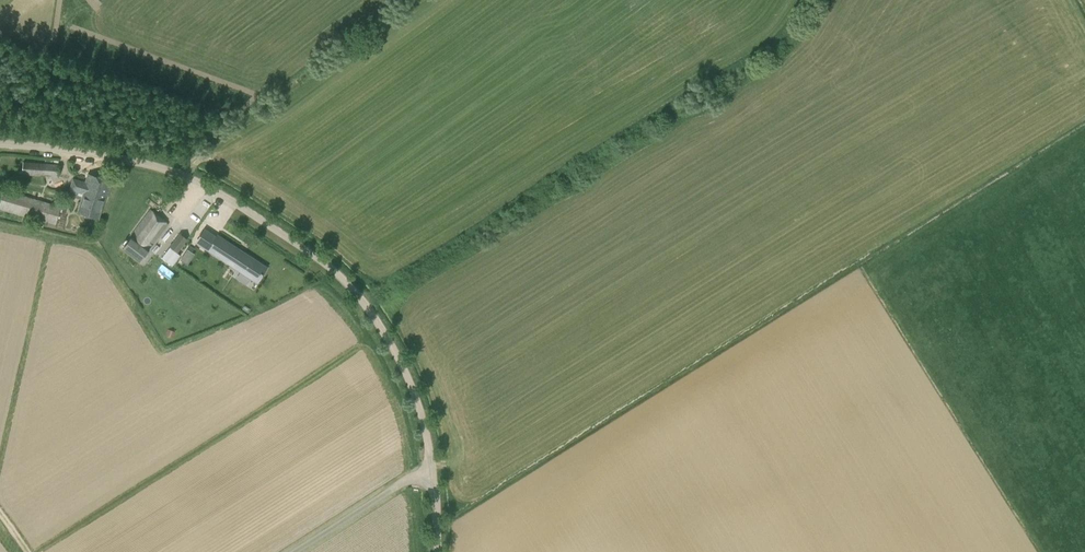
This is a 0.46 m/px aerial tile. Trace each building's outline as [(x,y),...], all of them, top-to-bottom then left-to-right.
[(21,174),(58,177),(58,165),(23,162),(21,174)] [(77,212),(98,219),(104,200),(107,201),(112,181),(87,174),(85,182),(72,179),(69,190),(83,195),(77,212)] [(55,225),(61,206),(44,201),(45,197),(33,193),(31,197),(4,189),(0,202),(0,209),(55,225)] [(122,249),(139,261),(147,251),(147,252),(168,225),(150,209),(129,238),(130,239),(122,249)] [(262,274),(255,270),(259,263),(244,253),(243,255),(236,251),(237,249),(217,236),(216,238),(204,230),(196,242),(257,282),(262,274)] [(187,239),(179,233),(169,247),(177,253),(187,239)]
